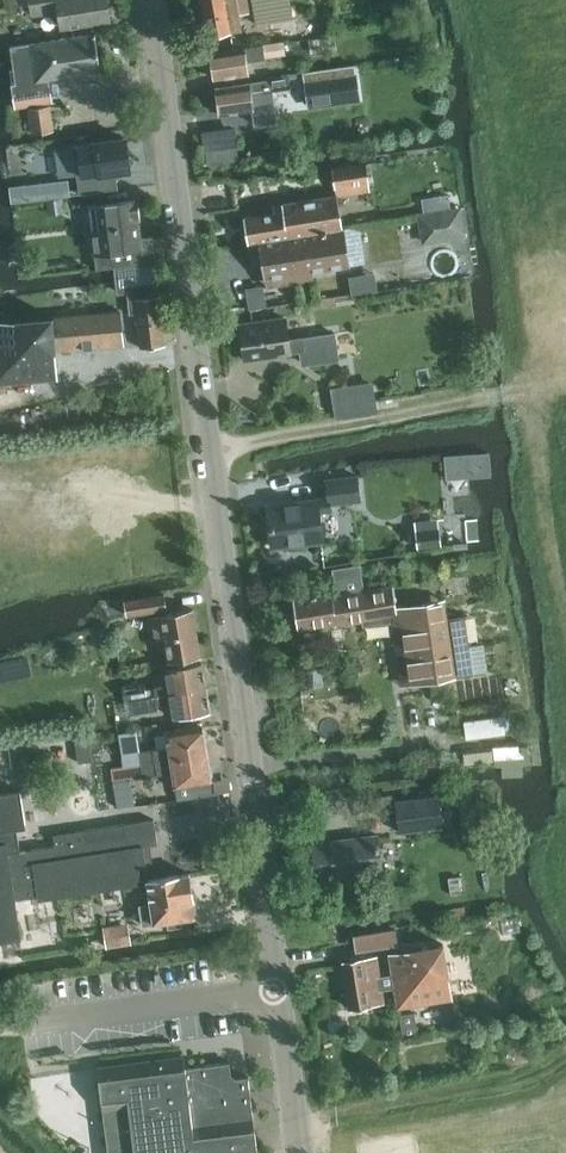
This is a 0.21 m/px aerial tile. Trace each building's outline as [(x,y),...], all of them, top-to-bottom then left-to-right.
[(59,10),(62,27),(110,19),(107,0),(30,0),(33,14),(59,10)] [(249,0),(201,0),(208,37),(243,31),(240,15),(251,13),(249,0)] [(270,22),(272,42),(285,40),(309,37),(323,36),(321,20),(298,23),(297,19),(270,22)] [(16,82),(12,83),(15,107),(53,101),(50,77),(101,70),(95,33),(11,45),(16,82)] [(335,34),(323,36),(309,37),(311,53),(337,50),(335,34)] [(252,35),(232,37),(233,49),(254,46),(252,35)] [(285,40),(272,42),(263,43),(263,45),(210,52),(214,78),(250,73),(248,57),(286,52),(285,40)] [(355,64),(304,71),(308,102),(359,95),(355,64)] [(268,80),(215,88),(216,94),(219,114),(253,109),(255,123),(276,120),(272,90),(291,87),(289,74),(283,75),(268,77),(268,80)] [(54,129),(50,104),(29,108),(33,132),(54,129)] [(65,114),(67,128),(96,124),(94,110),(65,114)] [(82,145),(83,158),(88,191),(119,187),(117,171),(131,169),(126,138),(94,142),(95,144),(82,145)] [(36,143),(37,150),(61,147),(60,140),(36,143)] [(61,147),(37,150),(38,155),(62,152),(61,147)] [(237,148),(206,151),(208,164),(208,165),(219,163),(238,161),(237,148)] [(332,167),(335,187),(369,182),(366,162),(332,167)] [(43,180),(45,195),(69,192),(68,177),(43,180)] [(249,242),(260,241),(260,240),(343,227),(337,194),(282,203),(283,210),(244,216),(249,242)] [(97,269),(115,266),(156,261),(153,235),(141,237),(136,199),(91,205),(94,229),(92,229),(97,269)] [(456,207),(441,210),(420,214),(423,235),(460,228),(456,207)] [(260,240),(260,241),(266,278),(349,265),(343,227),(260,240)] [(140,347),(165,345),(159,286),(156,261),(115,266),(117,291),(128,290),(129,292),(127,292),(129,314),(136,313),(140,347)] [(376,268),(351,274),(354,289),(379,284),(376,268)] [(120,310),(0,319),(0,383),(57,378),(55,350),(122,345),(120,310)] [(246,359),(304,350),(306,363),(339,359),(335,332),(303,337),(302,336),(288,338),(285,317),(240,324),(246,359)] [(343,386),(331,388),(336,417),(377,411),(375,399),(346,404),(343,386)] [(321,540),(322,539),(318,511),(331,509),(331,503),(360,499),(357,474),(326,479),(328,496),(317,498),(317,497),(315,497),(316,501),(269,506),(269,505),(268,505),(273,546),(274,545),(274,544),(320,538),(321,540)] [(415,520),(419,545),(442,542),(439,516),(415,520)] [(333,593),(294,599),(298,628),(336,623),(336,624),(370,618),(371,624),(392,620),(391,615),(397,614),(399,626),(408,684),(455,677),(474,674),(465,615),(446,618),(446,617),(397,605),(394,585),(364,590),(360,564),(338,568),(342,594),(333,595),(333,593)] [(125,600),(127,615),(167,608),(165,594),(125,600)] [(201,656),(193,608),(153,615),(157,639),(164,637),(168,661),(201,656)] [(154,687),(156,695),(206,687),(202,663),(167,669),(169,684),(154,687)] [(131,687),(133,699),(144,697),(143,685),(131,687)] [(144,697),(133,699),(135,713),(147,711),(147,710),(158,708),(157,705),(172,702),(174,717),(210,711),(206,687),(156,695),(144,697)] [(467,734),(507,732),(506,714),(466,716),(467,734)] [(140,752),(142,764),(207,753),(205,741),(208,739),(207,731),(203,729),(202,725),(166,731),(169,747),(140,752)] [(75,738),(79,763),(93,761),(89,736),(75,738)] [(495,745),(496,764),(530,763),(529,744),(495,745)] [(207,753),(142,764),(144,776),(173,772),(175,786),(211,781),(211,777),(213,774),(212,767),(209,765),(207,753)] [(124,766),(111,767),(113,782),(131,779),(143,777),(141,763),(124,766)] [(16,898),(38,895),(39,899),(148,882),(149,882),(149,879),(143,846),(158,843),(154,819),(54,834),(56,845),(20,850),(17,830),(27,829),(21,792),(0,795),(0,941),(22,938),(16,898)] [(393,808),(391,795),(374,797),(376,810),(393,808)] [(443,826),(439,795),(395,801),(399,831),(443,826)] [(313,842),(318,879),(383,870),(378,834),(313,842)] [(181,924),(180,918),(196,915),(190,872),(149,879),(149,882),(148,882),(152,906),(141,908),(143,923),(168,920),(169,926),(181,924)] [(354,936),(356,950),(398,944),(396,929),(354,936)] [(343,960),(350,1007),(385,1001),(383,989),(395,987),(398,1007),(453,997),(443,943),(389,952),(392,973),(381,975),(377,954),(343,960)] [(248,1076),(232,1078),(230,1061),(202,1065),(203,1069),(186,1071),(185,1057),(99,1068),(99,1065),(97,1065),(109,1152),(258,1152),(248,1076)]
